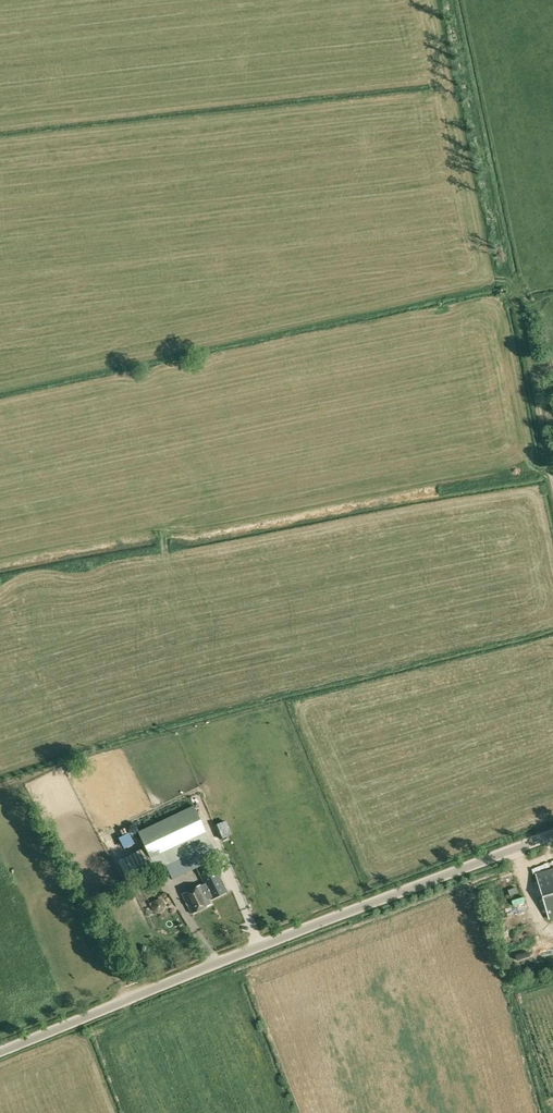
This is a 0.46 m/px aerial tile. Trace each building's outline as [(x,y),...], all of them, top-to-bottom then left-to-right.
[(185,873),(219,856),(194,804),(139,831),(147,847),(128,856),(130,859),(121,863),(130,882),(167,864),(173,879),(185,873)] [(133,843),(128,832),(119,837),(124,847),(133,843)] [(216,867),(200,875),(204,883),(208,881),(211,886),(205,889),(209,899),(211,898),(212,899),(228,891),(216,867)] [(204,883),(182,894),(191,913),(212,904),(209,899),(205,889),(211,886),(208,881),(204,883)] [(508,890),(510,895),(518,892),(516,887),(508,890)] [(133,915),(143,908),(140,903),(129,910),(133,915)] [(503,920),(509,936),(517,933),(511,917),(503,920)]
